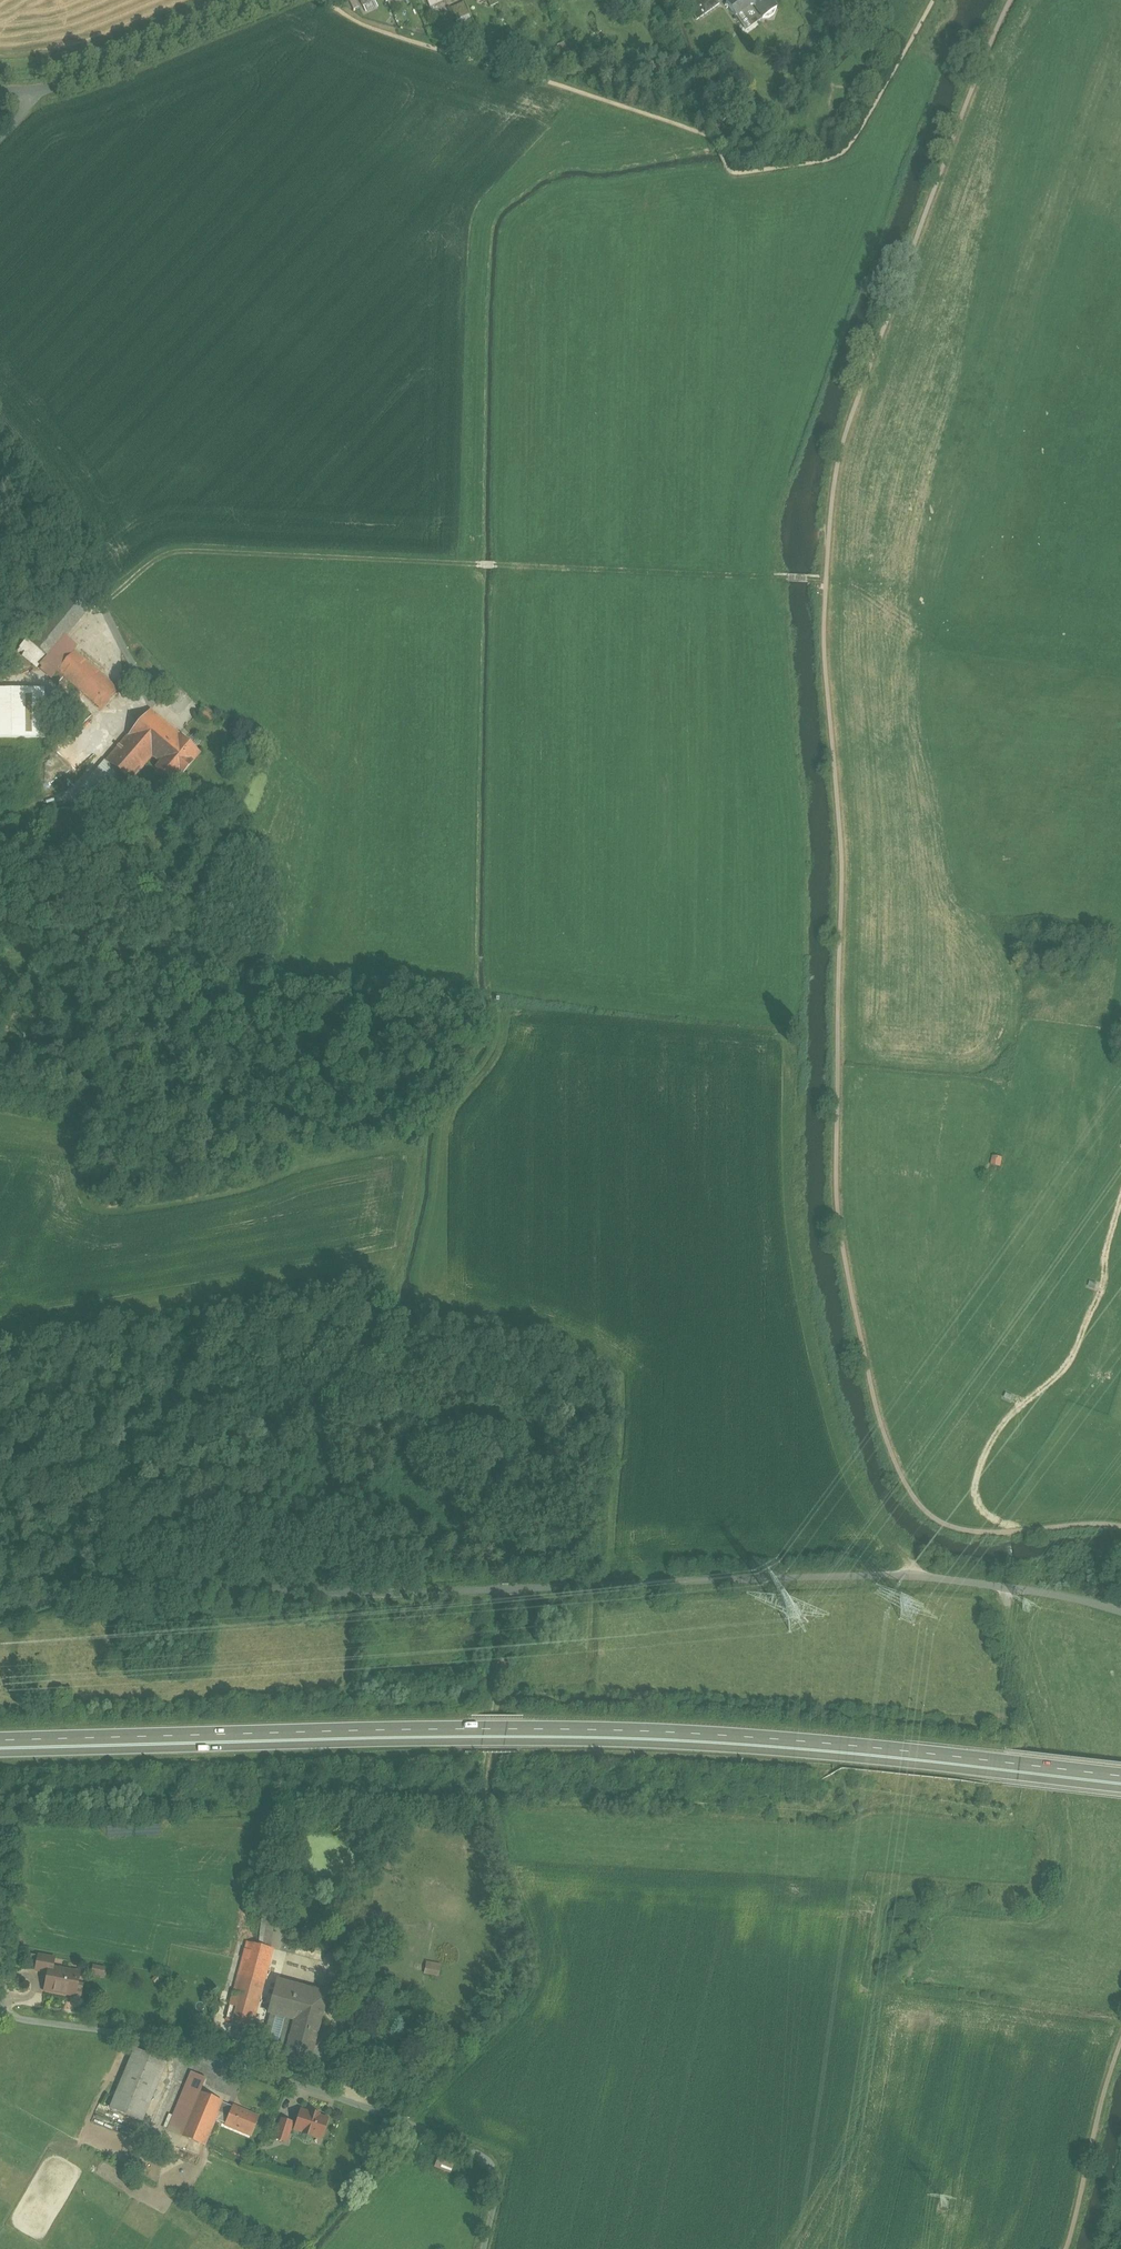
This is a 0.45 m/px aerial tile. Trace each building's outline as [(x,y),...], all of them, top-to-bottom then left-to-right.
[(688,8),(697,20),(720,4),(717,0),(699,0),(695,3),(688,8)] [(727,3),(737,17),(744,11),(748,18),(753,18),(760,14),(763,19),(764,18),(770,18),(774,15),(776,9),(777,9),(771,0),(731,0),(727,3)] [(464,3),(450,9),(456,21),(470,15),(464,3)] [(573,56),(566,41),(559,45),(566,60),(573,56)] [(59,645),(68,635),(60,628),(41,649),(51,658),(61,647),(59,645)] [(119,685),(76,642),(57,662),(100,705),(119,685)] [(0,692),(0,743),(48,742),(47,692),(0,692)] [(218,705),(203,698),(198,707),(214,714),(218,705)] [(201,745),(146,702),(105,756),(130,776),(152,747),(166,757),(157,768),(173,780),(201,745)] [(1002,1158),(993,1156),(991,1166),(1000,1168),(1002,1158)] [(123,1835),(123,1830),(128,1829),(128,1825),(107,1826),(107,1836),(123,1835)] [(279,1912),(267,1912),(265,1925),(276,1929),(279,1912)] [(326,1950),(285,1939),(282,1949),(323,1961),(326,1950)] [(275,1948),(249,1940),(235,1990),(242,1991),(238,2005),(231,2003),(227,2019),(253,2026),(275,1948)] [(351,1957),(326,1950),(323,1961),(348,1968),(351,1957)] [(56,1957),(38,1954),(38,1956),(30,1954),(28,1966),(36,1967),(35,1971),(47,1974),(49,1965),(54,1966),(56,1957)] [(426,1962),(425,1975),(441,1976),(442,1963),(426,1962)] [(54,1966),(49,1965),(47,1974),(43,1992),(81,1999),(84,1983),(79,1982),(81,1971),(54,1966)] [(107,1967),(95,1965),(93,1975),(105,1978),(107,1967)] [(305,1987),(280,1981),(271,2013),(287,2017),(295,2020),(285,2056),(285,2057),(310,2063),(330,1994),(305,1987)] [(281,2042),(267,2038),(263,2050),(285,2056),(295,2020),(287,2017),(281,2042)] [(168,2060),(137,2047),(119,2090),(150,2103),(168,2060)] [(208,2077),(192,2071),(186,2086),(202,2092),(208,2077)] [(202,2092),(186,2086),(168,2129),(207,2145),(221,2112),(225,2103),(225,2102),(202,2092)] [(150,2103),(119,2090),(111,2107),(143,2120),(150,2103)] [(236,2107),(225,2103),(221,2112),(232,2116),(236,2107)] [(261,2118),(236,2107),(232,2116),(228,2125),(254,2136),(261,2118)] [(311,2113),(302,2110),(296,2129),(305,2132),(304,2133),(313,2136),(313,2135),(322,2137),(328,2118),(319,2116),(320,2114),(311,2111),(311,2113)] [(293,2123),(282,2119),(276,2138),(287,2141),(293,2123)] [(451,2173),(455,2161),(439,2156),(435,2168),(451,2173)]
